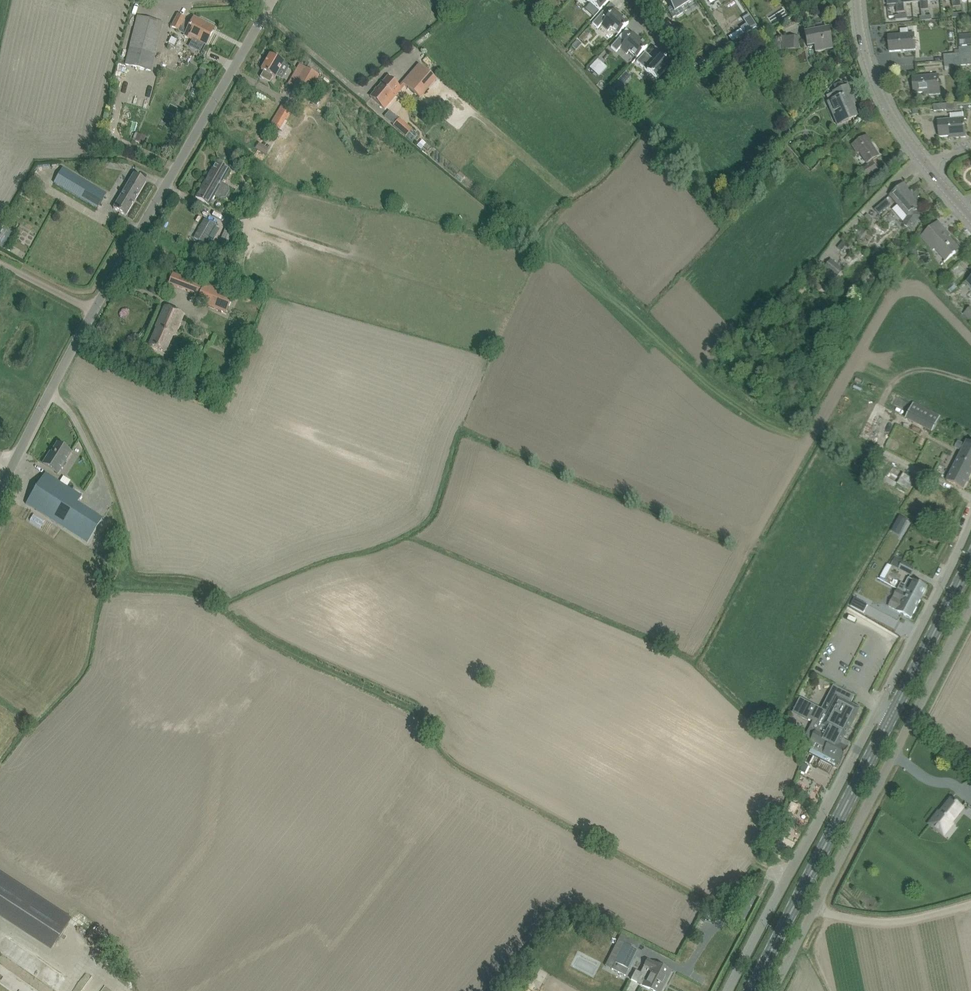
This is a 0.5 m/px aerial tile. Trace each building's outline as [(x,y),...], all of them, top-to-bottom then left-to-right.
[(599,12),(609,0),(586,0),(599,12)] [(671,7),(667,9),(673,18),(676,16),(676,17),(683,13),(681,8),(693,0),(666,0),(671,7)] [(887,6),(896,5),(897,13),(905,12),(904,4),(904,0),(887,0),(887,6)] [(920,3),(921,11),(929,10),(928,2),(937,1),(937,0),(920,0),(920,3)] [(602,12),(592,24),(597,28),(601,24),(608,31),(610,28),(618,34),(628,23),(613,9),(607,16),(602,12)] [(757,26),(749,14),(742,18),(745,24),(740,28),(744,34),(757,26)] [(178,15),(172,27),(179,30),(179,29),(180,27),(187,30),(184,36),(193,40),(189,47),(199,52),(203,44),(204,43),(206,44),(212,32),(209,31),(210,27),(211,28),(212,27),(194,18),(191,23),(184,20),(185,18),(178,15)] [(151,71),(160,32),(163,23),(137,16),(135,26),(125,64),(151,71)] [(804,33),(806,44),(807,48),(814,46),(815,51),(822,50),(831,49),(828,29),(822,30),(821,24),(815,25),(816,31),(804,33)] [(898,35),(888,36),(890,52),(900,51),(916,50),(915,34),(909,34),(908,29),(900,29),(901,35),(898,35)] [(587,30),(578,39),(582,42),(590,33),(587,30)] [(619,38),(611,47),(616,52),(620,48),(626,54),(629,51),(637,58),(647,46),(632,33),(624,42),(619,38)] [(960,46),(970,45),(970,34),(959,35),(960,46)] [(798,36),(782,36),(781,49),(798,49),(798,36)] [(723,37),(717,41),(720,47),(727,43),(723,37)] [(645,52),(636,62),(657,80),(670,65),(659,56),(655,61),(645,52)] [(960,54),(960,60),(961,66),(970,65),(970,53),(960,54)] [(270,83),(273,77),(275,78),(284,62),(270,54),(261,70),(264,71),(260,77),(270,83)] [(427,56),(423,61),(428,66),(432,61),(427,56)] [(598,59),(589,68),(592,71),(601,62),(598,59)] [(960,60),(944,61),(945,67),(945,71),(952,70),(951,67),(961,66),(960,60)] [(737,62),(731,68),(738,77),(745,72),(737,62)] [(319,76),(313,72),(308,69),(299,64),(287,85),(296,90),(301,93),(307,96),(319,76)] [(403,83),(419,98),(436,80),(419,65),(403,83)] [(201,70),(195,80),(201,83),(206,73),(201,70)] [(625,72),(612,86),(617,91),(624,84),(630,77),(625,72)] [(929,95),(933,95),(941,94),(939,75),(923,77),(913,78),(914,94),(929,92),(929,95)] [(400,87),(388,77),(370,97),(383,107),(400,87)] [(848,86),(839,90),(826,95),(829,102),(827,102),(837,125),(848,120),(857,116),(852,104),(855,102),(848,86)] [(280,130),(285,120),(287,120),(292,111),(282,105),(270,124),(280,130)] [(393,125),(406,137),(412,142),(418,135),(399,119),(393,125)] [(966,137),(965,135),(964,119),(938,121),(939,137),(954,136),(955,138),(966,137)] [(138,134),(134,140),(141,143),(144,137),(138,134)] [(867,177),(873,173),(878,170),(872,161),(879,156),(870,143),(871,142),(867,136),(853,145),(858,154),(860,153),(869,166),(862,170),(867,177)] [(422,141),(417,147),(421,150),(426,144),(422,141)] [(259,143),(255,149),(265,154),(268,148),(259,143)] [(230,170),(225,167),(217,162),(196,197),(205,203),(209,205),(214,196),(221,200),(224,200),(227,199),(230,193),(230,190),(229,187),(222,183),(230,170)] [(54,184),(89,204),(98,209),(106,194),(63,169),(54,184)] [(146,181),(134,174),(113,208),(126,216),(146,181)] [(896,191),(891,196),(898,205),(893,210),(904,224),(904,225),(911,230),(915,225),(920,217),(915,211),(920,207),(910,196),(913,193),(912,192),(911,193),(904,185),(896,191)] [(891,205),(886,200),(874,210),(879,215),(891,205)] [(205,243),(206,241),(215,225),(204,219),(194,237),(205,243)] [(946,261),(951,256),(959,250),(947,237),(946,238),(943,234),(946,232),(938,223),(922,237),(933,251),(935,249),(946,261)] [(226,226),(224,231),(218,244),(212,241),(209,248),(216,251),(217,250),(225,253),(236,230),(226,226)] [(236,231),(233,239),(241,242),(244,235),(236,231)] [(843,241),(838,248),(841,251),(847,244),(843,241)] [(853,257),(842,267),(847,273),(858,262),(853,257)] [(843,269),(831,259),(821,272),(833,282),(843,269)] [(204,284),(204,285),(172,274),(168,284),(177,288),(191,292),(194,294),(193,297),(198,299),(197,302),(226,313),(233,295),(204,284)] [(149,345),(165,353),(173,334),(174,335),(184,314),(174,310),(165,306),(156,327),(156,328),(149,345)] [(224,349),(227,340),(217,337),(214,345),(224,349)] [(933,431),(940,417),(913,403),(906,417),(933,431)] [(967,441),(965,445),(958,442),(955,448),(962,451),(947,481),(955,485),(964,490),(970,475),(970,442),(967,441)] [(71,452),(66,449),(57,443),(49,456),(48,456),(43,464),(58,473),(71,452)] [(908,490),(914,480),(893,467),(883,482),(894,489),(897,483),(908,490)] [(81,496),(53,478),(45,473),(26,504),(87,543),(102,521),(76,505),(81,496)] [(880,572),(887,560),(883,557),(879,564),(873,560),(869,568),(876,572),(877,570),(880,572)] [(915,568),(906,564),(902,562),(899,569),(902,571),(911,575),(915,568)] [(887,564),(880,577),(881,577),(880,579),(887,583),(888,581),(887,580),(892,571),(893,571),(895,569),(887,564)] [(905,584),(901,582),(898,589),(921,600),(927,587),(919,583),(908,577),(905,584)] [(898,611),(902,614),(910,618),(911,618),(912,617),(921,600),(898,589),(894,597),(889,606),(898,611)] [(855,598),(851,606),(864,612),(868,605),(855,598)] [(801,698),(794,710),(817,722),(813,729),(810,728),(802,744),(818,753),(812,764),(829,773),(833,766),(838,769),(841,762),(842,763),(849,748),(848,748),(850,743),(844,740),(845,737),(846,738),(861,709),(851,704),(855,697),(835,686),(822,709),(801,698)] [(801,771),(805,774),(809,766),(804,764),(801,771)] [(938,811),(929,823),(941,832),(941,831),(949,821),(952,823),(953,822),(963,808),(951,799),(940,812),(938,811)] [(51,951),(72,918),(0,872),(0,918),(51,951)] [(616,940),(608,958),(615,962),(611,969),(625,975),(638,949),(616,940)] [(599,953),(605,956),(611,944),(604,941),(599,953)] [(39,979),(46,963),(36,959),(29,974),(39,979)] [(647,960),(645,965),(641,973),(635,971),(631,980),(642,985),(642,986),(653,990),(661,990),(664,986),(662,985),(669,971),(654,963),(647,960)] [(525,975),(523,979),(530,984),(532,979),(539,968),(532,964),(525,975)] [(629,990),(640,990),(643,986),(633,982),(629,990)]
